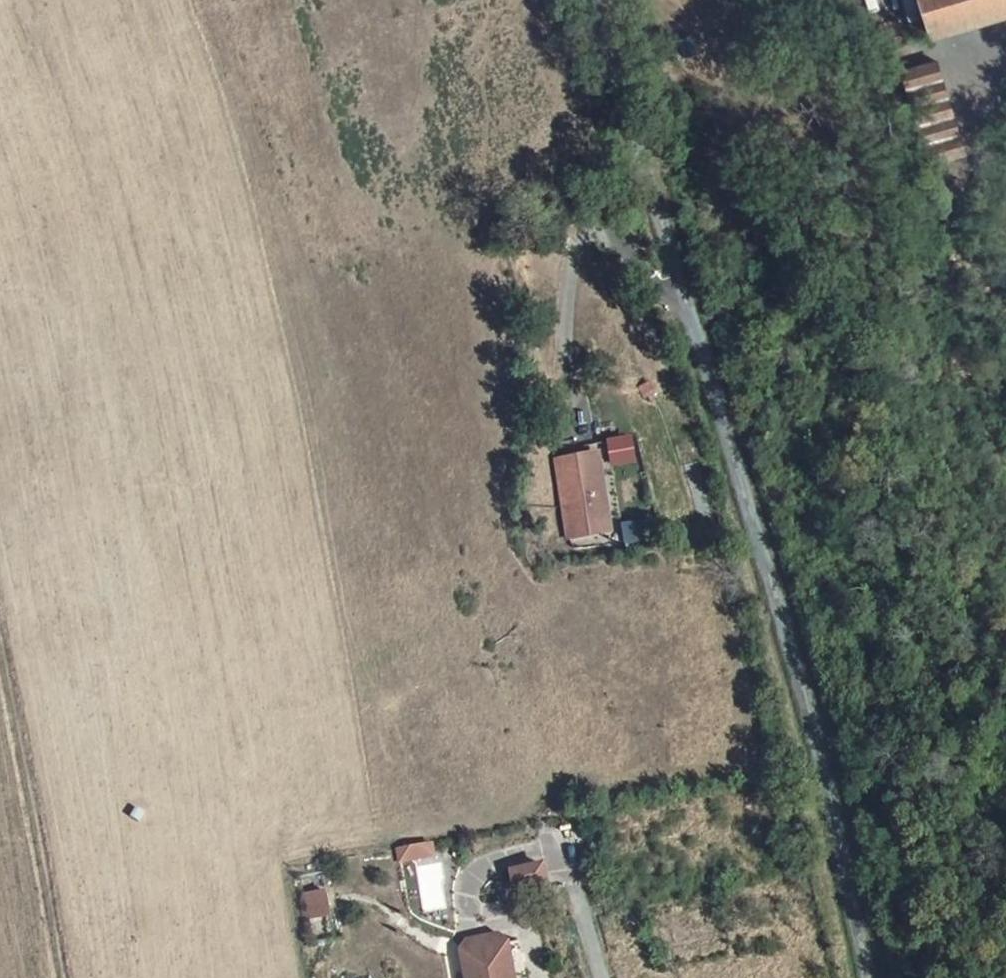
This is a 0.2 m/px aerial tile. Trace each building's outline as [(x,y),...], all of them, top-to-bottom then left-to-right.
[(931,37),(1005,12),(1005,0),(919,0),(931,37)] [(900,79),(930,166),(964,154),(933,68),(900,79)] [(606,441),(609,468),(635,465),(632,438),(606,441)] [(556,460),(568,539),(609,531),(602,483),(597,454),(574,458),(556,460)] [(410,843),(412,855),(433,851),(431,839),(410,843)] [(399,845),(401,857),(412,855),(410,843),(399,845)] [(549,893),(544,870),(511,876),(515,899),(549,893)] [(305,892),(309,913),(322,910),(319,891),(305,892)] [(469,937),(462,949),(503,942),(493,933),(469,937)] [(503,942),(462,949),(467,977),(510,977),(503,942)]
